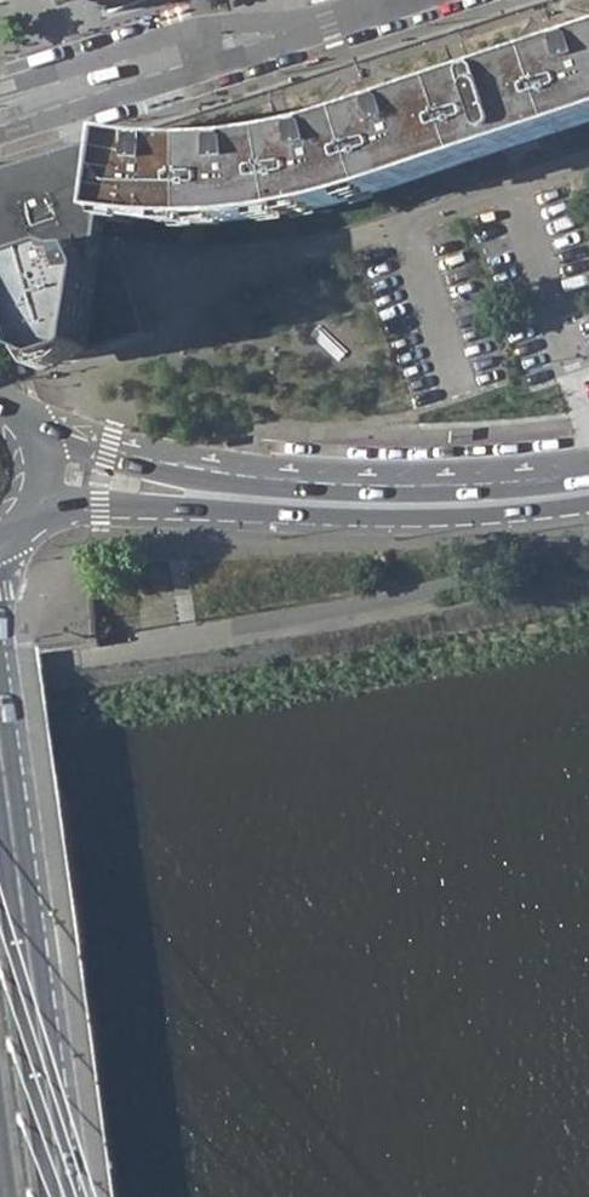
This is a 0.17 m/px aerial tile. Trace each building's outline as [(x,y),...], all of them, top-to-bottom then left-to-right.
[(115,12),(153,0),(111,0),(115,12)] [(588,123),(588,38),(515,62),(509,64),(499,68),(473,76),(465,79),(460,81),(443,86),(438,88),(432,90),(353,116),(331,123),(315,126),(309,127),(302,128),(296,129),(291,130),(286,131),(281,132),(268,135),(243,138),(210,142),(182,143),(157,141),(148,140),(133,139),(120,135),(120,136),(111,214),(141,215),(176,216),(214,217),(250,216),(287,212),(319,207),(350,200),(377,193),(407,182),(541,138),(557,133),(588,123)] [(120,135),(48,160),(9,173),(2,176),(0,178),(0,246),(34,353),(56,363),(148,334),(124,237),(109,235),(111,214),(120,136),(120,135)]
